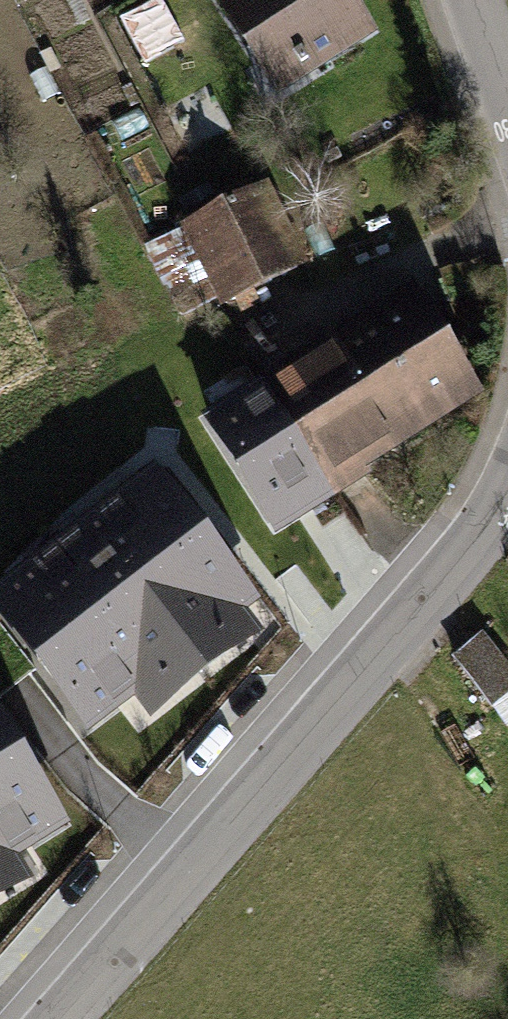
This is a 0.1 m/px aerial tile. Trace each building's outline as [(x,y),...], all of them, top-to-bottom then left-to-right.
[(224,2),(265,66),(289,51),(302,71),(367,29),(349,0),(228,0),(224,2)] [(226,301),(297,266),(259,190),(189,225),(226,301)] [(424,323),(407,297),(264,387),(325,484),(468,393),(441,351),(407,372),(389,345),(424,323)] [(325,484),(264,387),(209,422),(271,518),(325,484)] [(92,741),(138,705),(155,726),(266,641),(248,618),(264,606),(160,471),(0,593),(0,621),(92,741)] [(454,657),(491,703),(507,690),(507,668),(481,635),(454,657)] [(0,714),(0,911),(37,887),(22,864),(75,830),(0,714)]
